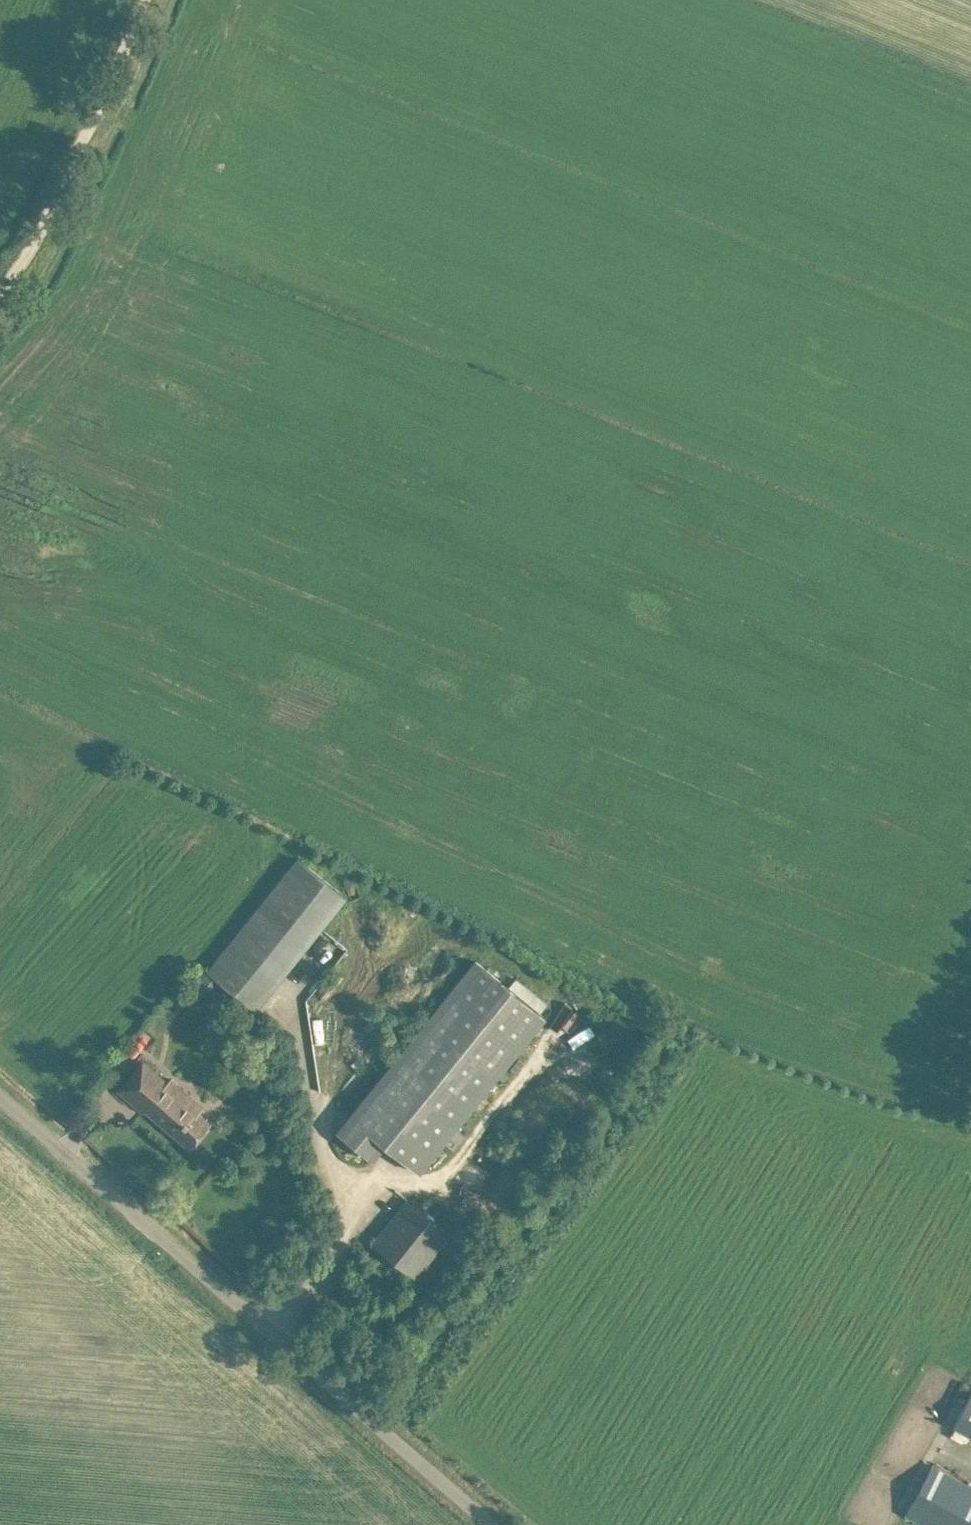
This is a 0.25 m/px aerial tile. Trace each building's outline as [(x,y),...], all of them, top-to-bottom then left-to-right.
[(254,1008),(345,895),(299,857),(207,970),(254,1008)] [(372,1158),(384,1143),(419,1171),(544,1016),(475,960),(337,1130),(372,1158)] [(145,1109),(189,1147),(210,1123),(198,1112),(203,1106),(170,1078),(166,1082),(142,1061),(118,1089),(143,1111),(145,1109)] [(374,1242),(414,1275),(449,1232),(408,1200),(374,1242)] [(952,1424),(970,1434),(970,1389),(952,1424)] [(925,1524),(970,1524),(970,1486),(932,1464),(905,1514),(925,1524)]
